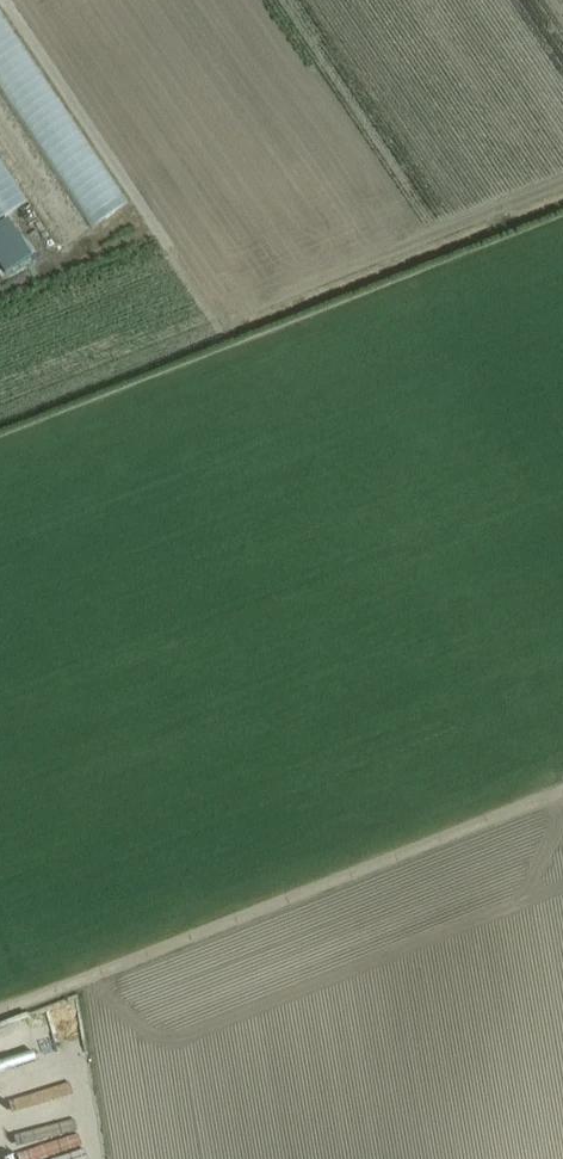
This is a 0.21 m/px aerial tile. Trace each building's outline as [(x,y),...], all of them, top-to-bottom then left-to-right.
[(101,204),(137,184),(34,0),(0,0),(0,25),(101,204)]
